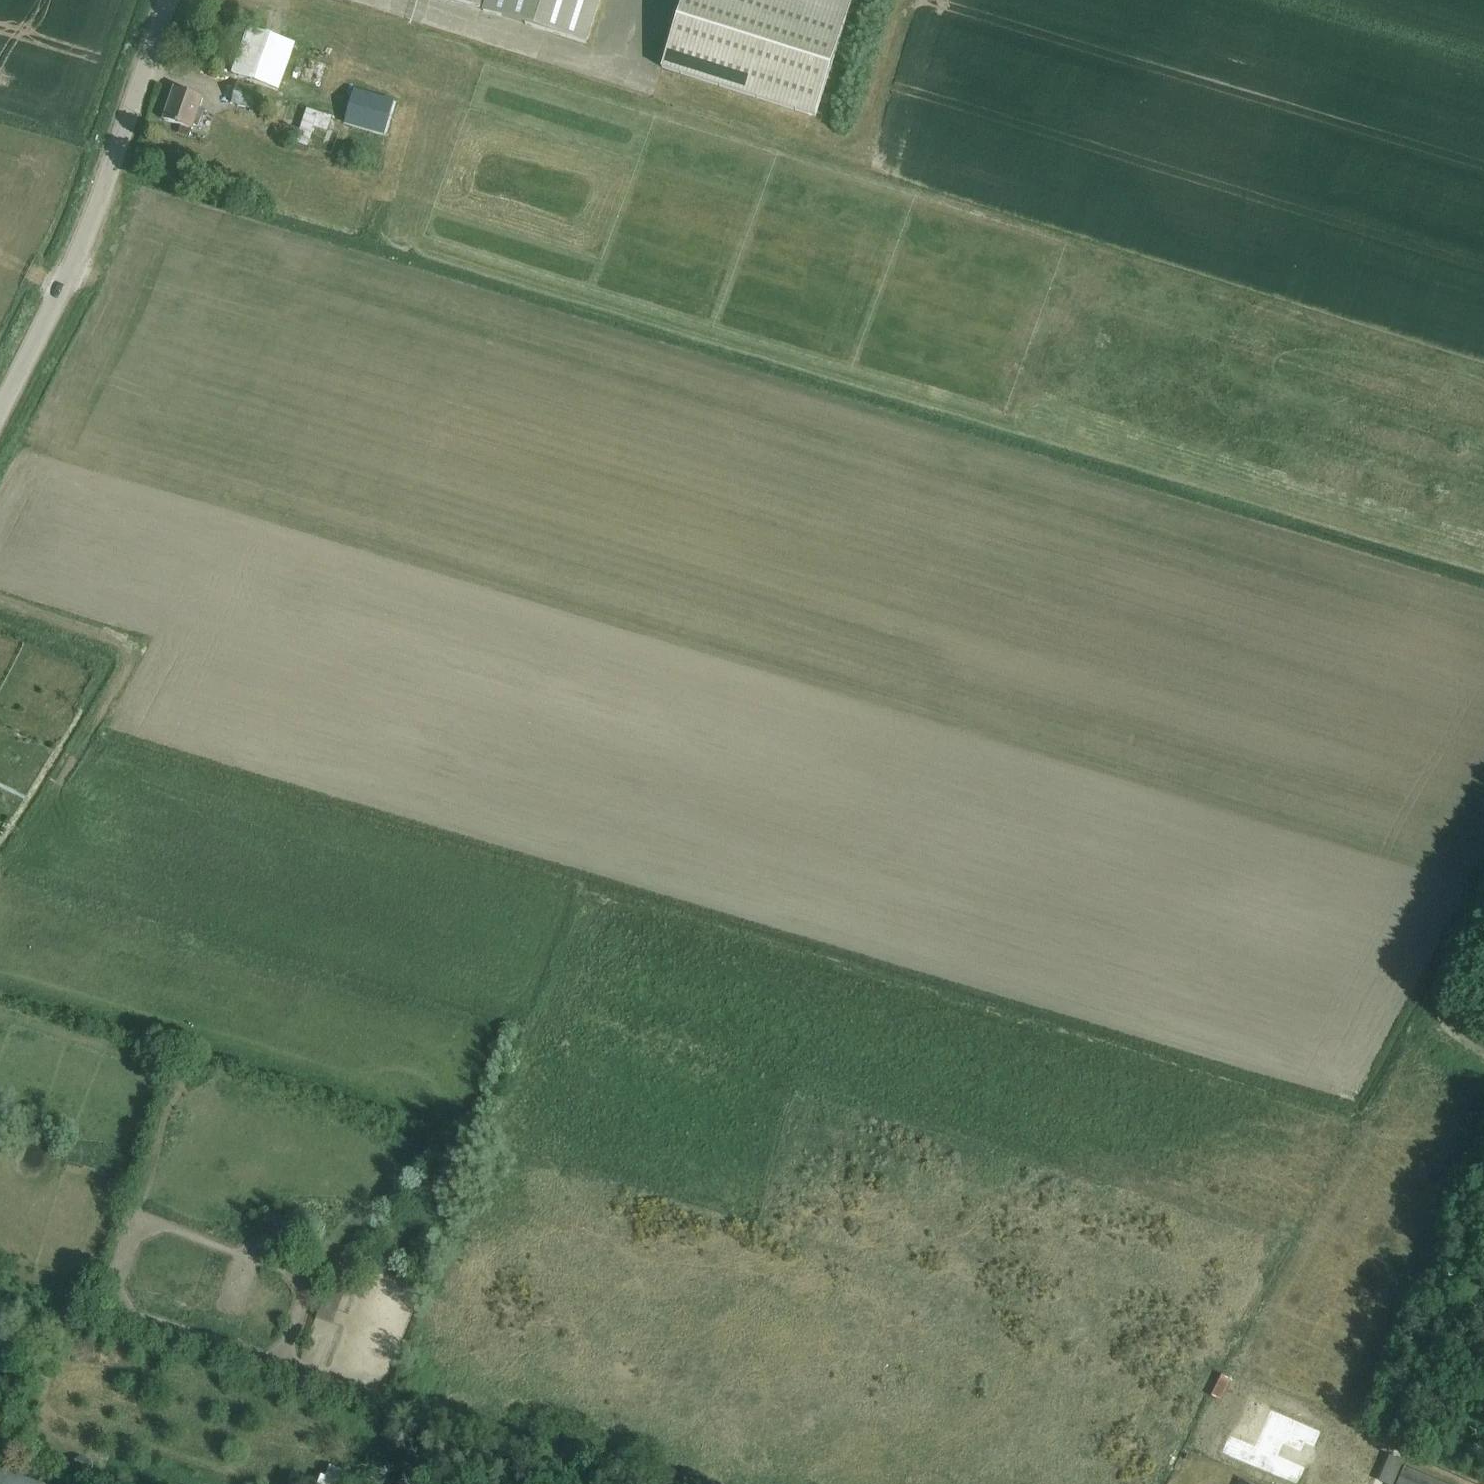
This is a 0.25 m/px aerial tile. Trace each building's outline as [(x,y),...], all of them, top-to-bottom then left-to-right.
[(479,9),(582,41),(595,0),(482,0),(480,8),(479,9)] [(662,69),(816,118),(846,21),(780,0),(684,0),(662,69)] [(271,51),(248,44),(232,105),(254,111),(271,51)] [(198,115),(203,99),(175,89),(164,120),(182,126),(179,133),(190,137),(194,126),(198,127),(201,116),(198,115)] [(354,92),(345,124),(385,135),(394,103),(354,92)] [(329,146),(334,110),(309,106),(304,143),(329,146)] [(331,1278),(315,1319),(332,1326),(349,1285),(331,1278)] [(1221,1455),(1223,1455),(1292,1483),(1299,1483),(1308,1464),(1306,1464),(1305,1468),(1279,1457),(1283,1446),(1301,1454),(1302,1452),(1301,1452),(1305,1444),(1313,1448),(1311,1452),(1313,1452),(1321,1431),(1320,1431),(1270,1411),(1255,1447),(1229,1436),(1221,1455)] [(1397,1483),(1442,1483),(1405,1468),(1404,1468),(1397,1483)] [(0,1470),(0,1483),(39,1483),(0,1470)]
